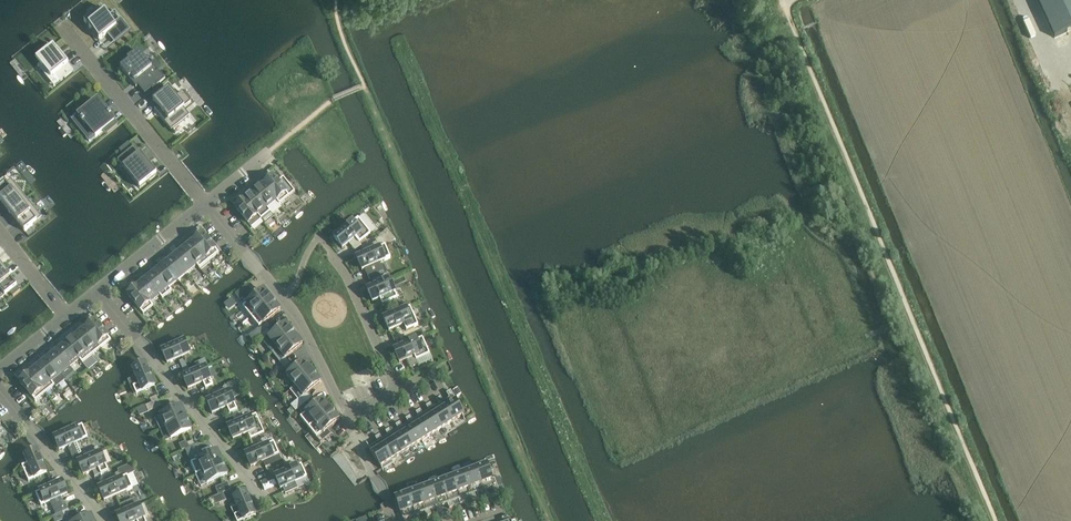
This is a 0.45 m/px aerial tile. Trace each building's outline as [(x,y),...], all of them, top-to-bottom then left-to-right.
[(1055,38),(1070,30),(1070,0),(1038,0),(1055,38)] [(121,18),(114,23),(101,7),(84,21),(91,30),(90,30),(91,31),(92,30),(99,39),(99,40),(107,34),(114,43),(131,30),(121,18)] [(61,81),(73,71),(59,53),(53,45),(48,50),(48,49),(46,51),(44,49),(45,50),(36,57),(40,62),(39,63),(42,66),(42,67),(51,78),(55,74),(61,81)] [(131,77),(145,94),(156,84),(157,85),(165,79),(158,70),(156,72),(138,51),(127,59),(129,61),(121,68),(129,79),(131,77)] [(167,88),(151,101),(166,120),(164,122),(170,130),(186,118),(180,110),(189,103),(181,93),(175,98),(167,88)] [(109,114),(98,100),(84,112),(79,116),(82,119),(81,120),(83,123),(84,122),(87,125),(81,130),(86,137),(89,141),(90,141),(90,140),(95,136),(114,121),(111,117),(112,116),(109,113),(109,114)] [(129,142),(119,150),(123,154),(132,147),(129,142)] [(135,146),(122,157),(136,175),(130,179),(139,190),(156,176),(147,166),(149,164),(135,146)] [(280,205),(289,197),(269,171),(264,175),(269,181),(264,185),(280,205)] [(280,205),(264,185),(259,179),(254,182),(259,189),(255,192),(268,209),(277,201),(280,205)] [(27,198),(17,186),(12,190),(6,183),(0,188),(0,201),(9,212),(27,198)] [(255,192),(250,186),(245,190),(250,196),(245,200),(258,216),(261,220),(270,212),(268,209),(255,192)] [(258,216),(245,200),(240,194),(235,198),(240,204),(236,208),(248,224),(258,216)] [(25,231),(42,217),(27,198),(9,212),(25,231)] [(371,234),(358,218),(334,238),(342,248),(355,238),(359,243),(371,234)] [(198,228),(193,232),(198,238),(194,242),(209,261),(219,254),(198,228)] [(200,269),(209,261),(194,242),(188,235),(183,239),(189,246),(184,249),(200,269)] [(361,249),(364,255),(379,248),(376,242),(361,249)] [(179,243),(174,247),(179,253),(175,257),(188,273),(197,266),(200,269),(184,249),(179,243)] [(362,270),(365,269),(368,277),(385,270),(383,265),(381,264),(380,262),(391,258),(385,245),(379,248),(364,255),(357,258),(362,270)] [(175,257),(170,251),(165,254),(170,261),(166,264),(178,280),(188,273),(175,257)] [(178,280),(166,264),(160,258),(156,262),(161,268),(156,272),(169,288),(178,280)] [(172,291),(169,288),(156,272),(151,266),(146,269),(151,276),(147,279),(162,299),(172,291)] [(2,267),(0,269),(0,300),(10,292),(13,296),(20,290),(17,286),(2,267)] [(162,299),(147,279),(142,273),(137,277),(142,283),(138,287),(150,303),(160,296),(162,299)] [(372,280),(375,286),(390,280),(387,274),(372,280)] [(375,286),(367,290),(373,302),(380,299),(383,305),(398,298),(390,280),(375,286)] [(150,303),(138,287),(132,281),(127,285),(133,291),(128,295),(143,314),(153,306),(150,303)] [(247,304),(243,307),(251,317),(272,300),(264,290),(256,297),(247,285),(235,295),(240,301),(243,299),(247,304)] [(251,317),(259,327),(280,310),(272,300),(251,317)] [(410,307),(399,312),(391,316),(384,319),(389,331),(404,324),(407,331),(418,325),(410,307)] [(90,325),(86,329),(101,348),(111,341),(90,315),(85,319),(90,325)] [(76,326),(81,333),(76,336),(92,356),(101,348),(86,329),(80,322),(76,326)] [(259,330),(262,334),(268,330),(271,327),(267,323),(259,330)] [(294,335),(286,325),(264,342),(272,352),(294,335)] [(67,344),(80,360),(82,364),(92,356),(76,336),(71,330),(66,334),(71,340),(67,344)] [(290,364),(285,358),(302,345),(294,335),(272,352),(284,368),(290,364)] [(62,338),(57,341),(62,348),(58,351),(71,367),(80,360),(67,344),(62,338)] [(409,344),(401,347),(394,351),(400,363),(407,360),(411,368),(418,364),(416,360),(430,354),(423,338),(409,344)] [(167,364),(190,354),(184,341),(162,351),(167,364)] [(53,355),(48,359),(61,375),(71,367),(58,351),(52,345),(48,349),(53,355)] [(43,353),(38,356),(43,363),(39,366),(52,382),(61,375),(48,359),(43,353)] [(205,359),(195,363),(196,366),(198,370),(205,367),(208,366),(205,359)] [(34,370),(30,374),(45,393),(55,386),(52,382),(39,366),(34,360),(29,364),(34,370)] [(184,360),(179,362),(184,373),(189,371),(188,370),(184,360)] [(312,372),(304,362),(287,376),(295,386),(312,372)] [(133,369),(139,384),(133,387),(137,394),(155,386),(145,364),(133,369)] [(183,377),(188,389),(203,383),(206,389),(213,386),(205,367),(198,370),(190,374),(183,377)] [(25,368),(19,372),(25,378),(20,382),(35,401),(45,393),(30,374),(25,368)] [(290,390),(298,400),(320,382),(312,372),(295,386),(290,390)] [(212,392),(214,398),(229,392),(227,386),(212,392)] [(232,392),(235,398),(244,394),(241,387),(232,392)] [(455,403),(457,401),(451,391),(446,394),(449,398),(443,402),(441,403),(452,422),(463,415),(455,403)] [(227,407),(230,414),(237,410),(229,392),(214,398),(207,402),(212,414),(227,407)] [(442,428),(452,422),(441,403),(443,402),(441,397),(436,400),(439,404),(433,408),(430,410),(442,428)] [(158,400),(152,403),(146,406),(149,412),(161,407),(158,400)] [(300,418),(309,428),(331,410),(323,400),(300,418)] [(294,407),(297,411),(303,406),(300,402),(294,407)] [(442,428),(430,410),(433,408),(430,404),(426,406),(429,411),(423,414),(420,416),(432,435),(442,428)] [(160,430),(166,427),(186,418),(181,407),(155,418),(160,430)] [(309,428),(321,443),(332,434),(328,429),(339,420),(331,410),(309,428)] [(423,414),(420,410),(416,413),(419,417),(413,421),(410,422),(422,441),(432,435),(420,416),(423,414)] [(264,433),(256,415),(243,421),(235,424),(228,428),(233,440),(248,433),(251,439),(264,433)] [(422,441),(410,422),(413,421),(410,416),(406,419),(409,423),(403,427),(400,429),(412,447),(422,441)] [(186,418),(166,427),(171,439),(191,430),(186,418)] [(400,423),(396,425),(398,430),(393,433),(390,435),(401,454),(412,447),(400,429),(403,427),(400,423)] [(83,426),(61,435),(54,438),(60,451),(68,447),(73,458),(82,454),(77,443),(88,438),(83,426)] [(401,454),(390,435),(393,433),(390,429),(385,432),(388,436),(382,440),(380,441),(391,460),(401,454)] [(381,467),(391,460),(380,441),(382,440),(380,435),(375,438),(378,442),(369,448),(381,467)] [(245,455),(251,467),(263,462),(279,455),(274,442),(260,448),(253,452),(245,455)] [(204,457),(198,443),(195,445),(188,448),(185,449),(188,456),(194,453),(197,460),(191,463),(196,475),(202,472),(222,463),(217,452),(204,457)] [(83,453),(86,459),(101,453),(98,447),(83,453)] [(28,464),(22,466),(29,481),(47,473),(37,451),(25,456),(28,464)] [(101,453),(86,459),(78,463),(84,475),(98,468),(101,475),(109,471),(101,453)] [(222,463),(202,472),(207,484),(228,475),(222,463)] [(131,464),(118,470),(119,473),(121,479),(128,476),(134,473),(135,473),(131,464)] [(275,477),(281,489),(283,488),(286,494),(298,488),(296,482),(307,477),(302,465),(293,469),(290,470),(283,474),(275,477)] [(492,480),(487,466),(475,470),(483,491),(486,490),(492,487),(494,492),(499,491),(495,479),(492,480)] [(483,491),(475,470),(464,474),(472,495),(475,494),(481,492),(483,496),(488,495),(486,490),(483,491)] [(106,485),(99,489),(104,501),(133,488),(139,485),(134,473),(128,476),(121,479),(106,485)] [(119,473),(104,479),(106,485),(121,479),(119,473)] [(472,495),(464,474),(453,478),(460,499),(463,498),(470,496),(472,501),(476,499),(475,494),(472,495)] [(460,499),(453,478),(442,483),(449,503),(452,502),(459,500),(460,505),(465,503),(463,498),(460,499)] [(40,492),(36,494),(41,506),(51,502),(57,515),(62,512),(69,510),(65,501),(63,502),(61,497),(68,494),(62,482),(47,489),(40,492)] [(219,495),(223,493),(231,490),(228,483),(216,488),(219,495)] [(449,503),(442,483),(430,487),(438,507),(441,506),(447,504),(449,509),(454,507),(452,502),(449,503)] [(39,491),(37,485),(29,489),(31,495),(39,491)] [(438,507),(430,487),(419,491),(427,511),(430,510),(436,508),(438,513),(443,511),(441,506),(438,507)] [(427,511),(419,491),(408,495),(415,515),(418,514),(425,512),(427,517),(431,515),(430,510),(427,511)] [(223,493),(219,495),(211,499),(214,506),(226,501),(223,493)] [(244,520),(256,515),(246,493),(234,498),(240,512),(233,515),(236,520),(243,520),(244,520)] [(396,499),(404,520),(414,516),(415,520),(420,519),(418,514),(415,515),(408,495),(396,499)] [(119,520),(146,520),(139,506),(132,509),(124,513),(117,516),(119,520)]
